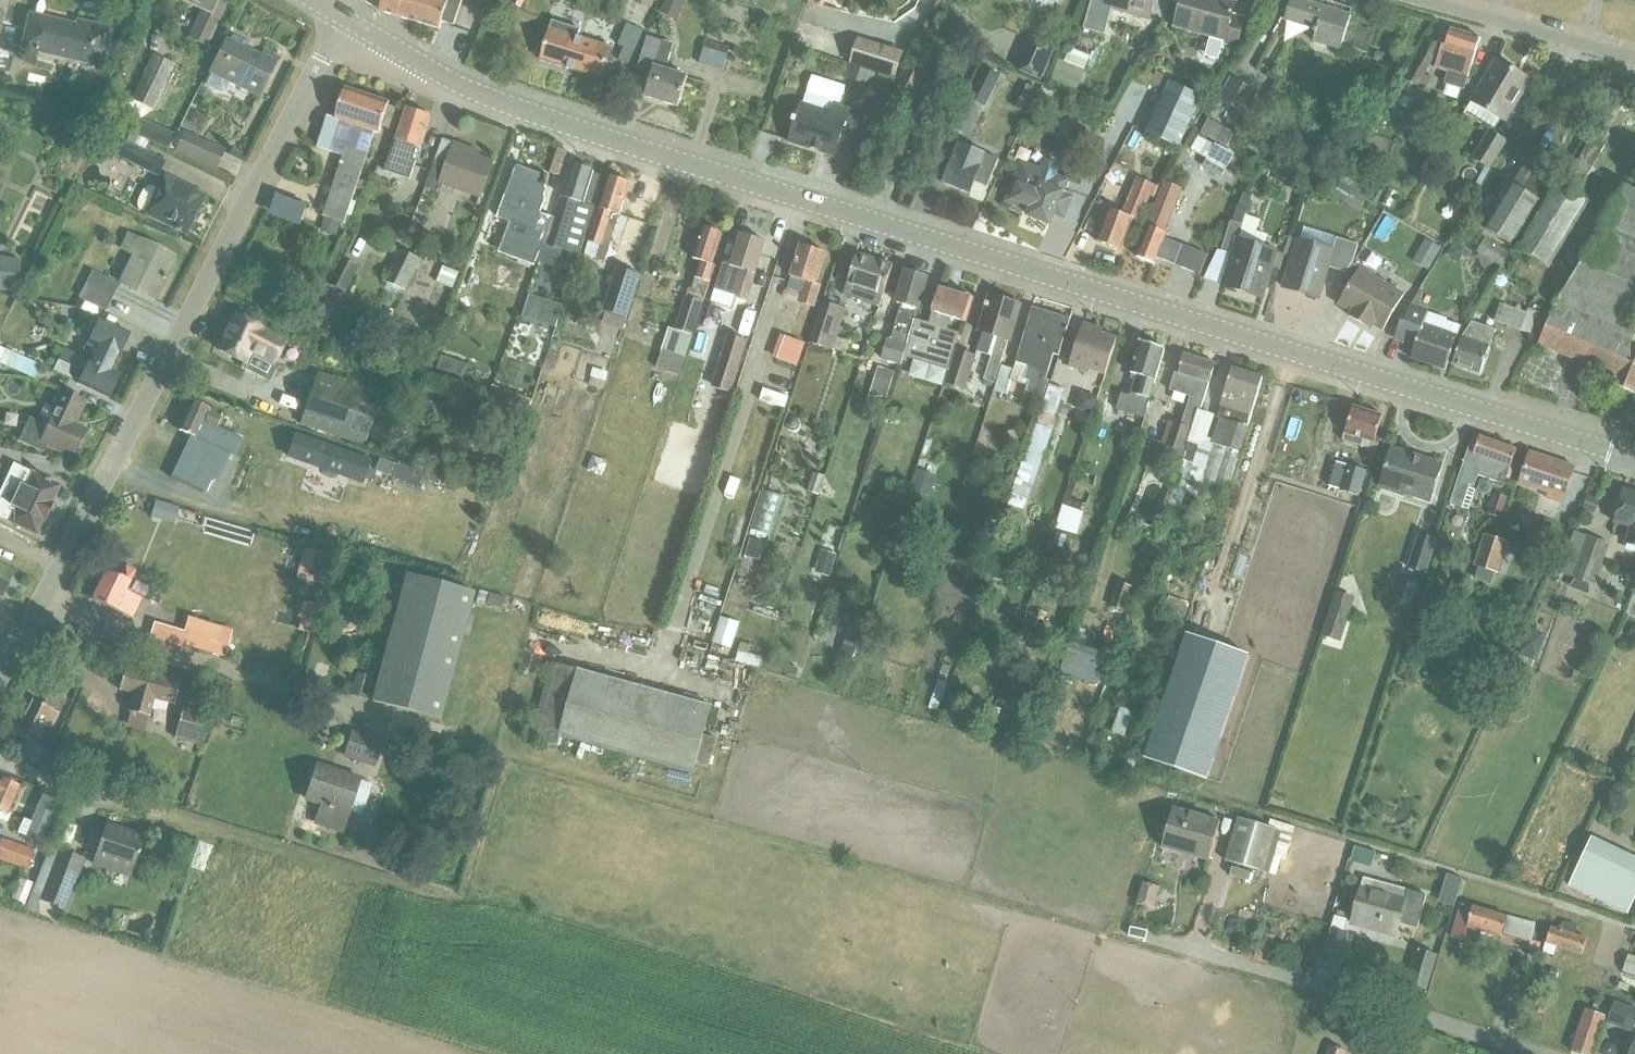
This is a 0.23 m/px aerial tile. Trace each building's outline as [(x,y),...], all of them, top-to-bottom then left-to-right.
[(203,10),(190,38),(206,45),(226,3),(218,0),(182,0),(203,10)] [(379,11),(415,22),(422,0),(383,0),(379,11)] [(415,22),(440,29),(442,21),(454,25),(463,0),(422,0),(415,22)] [(684,13),(689,0),(668,0),(666,8),(684,13)] [(1084,28),(1105,34),(1112,7),(1150,18),(1155,0),(1092,0),(1084,28)] [(1175,25),(1211,35),(1207,47),(1209,51),(1220,54),(1224,52),(1225,48),(1223,44),(1224,42),(1237,46),(1245,20),(1232,16),(1235,3),(1224,0),(1182,0),(1175,25)] [(1341,49),(1352,16),(1310,2),(1311,0),(1292,0),(1285,19),(1315,29),(1314,32),(1316,32),(1313,40),(1341,49)] [(23,47),(102,66),(110,30),(79,22),(78,27),(30,15),(23,47)] [(554,20),(541,60),(604,80),(614,48),(579,37),(581,29),(554,20)] [(623,52),(632,56),(644,31),(628,24),(619,45),(625,48),(623,52)] [(1441,49),(1435,68),(1449,72),(1446,83),(1465,89),(1480,39),(1451,29),(1450,34),(1441,31),(1437,44),(1442,46),(1441,49)] [(638,67),(653,72),(646,97),(678,107),(688,77),(667,70),(675,44),(648,36),(638,67)] [(1031,39),(1018,68),(1041,78),(1053,49),(1031,39)] [(851,64),(895,77),(902,53),(859,40),(851,64)] [(230,86),(232,82),(259,95),(278,56),(263,49),(261,53),(254,50),(252,53),(226,41),(205,84),(217,90),(221,91),(226,90),(230,86)] [(700,64),(724,71),(730,48),(707,42),(700,64)] [(1425,75),(1440,49),(1429,42),(1421,57),(1419,56),(1405,79),(1425,91),(1431,79),(1425,75)] [(1050,82),(1076,92),(1091,56),(1070,48),(1068,52),(1063,50),(1050,82)] [(131,99),(124,114),(146,126),(153,110),(175,65),(153,55),(131,99)] [(1498,60),(1473,101),(1466,112),(1495,130),(1502,118),(1507,121),(1532,80),(1498,60)] [(969,99),(985,107),(1001,76),(984,68),(969,99)] [(897,93),(913,101),(924,77),(908,69),(897,93)] [(809,100),(847,106),(851,79),(814,73),(809,100)] [(1231,77),(1218,100),(1245,115),(1258,92),(1231,77)] [(1038,109),(1044,84),(1028,81),(1023,105),(1038,109)] [(1147,133),(1179,148),(1203,96),(1171,81),(1147,133)] [(343,157),(324,217),(323,217),(321,224),(343,231),(375,133),(380,134),(390,103),(346,89),(336,119),(328,117),(318,149),(343,157)] [(790,141),(825,152),(836,155),(850,111),(836,107),(832,109),(830,114),(802,104),(790,141)] [(407,109),(398,139),(395,138),(385,171),(411,179),(431,116),(407,109)] [(1201,132),(1228,147),(1235,134),(1209,119),(1201,132)] [(1475,158),(1490,167),(1506,141),(1491,132),(1475,158)] [(1589,204),(1587,202),(1606,170),(1595,163),(1609,140),(1596,132),(1562,187),(1558,184),(1518,249),(1549,268),(1589,204)] [(177,151),(216,168),(224,151),(185,133),(177,151)] [(1199,135),(1191,150),(1207,159),(1215,144),(1199,135)] [(116,155),(158,175),(164,162),(122,142),(116,155)] [(444,184),(480,198),(493,162),(469,153),(470,149),(456,143),(449,164),(436,159),(426,188),(440,193),(444,184)] [(960,143),(955,157),(944,183),(971,194),(976,182),(988,187),(999,159),(960,143)] [(1043,166),(1041,170),(1026,164),(1018,185),(1017,184),(1011,198),(1033,206),(1029,215),(1050,223),(1067,180),(1058,176),(1059,172),(1060,166),(1057,161),(1051,159),(1046,161),(1043,166)] [(557,219),(554,218),(544,245),(538,262),(557,268),(563,250),(580,255),(605,175),(574,166),(557,219)] [(1524,166),(1513,185),(1486,230),(1514,246),(1552,183),(1524,166)] [(531,240),(544,245),(554,218),(542,214),(545,206),(545,187),(548,187),(549,175),(546,175),(546,177),(517,167),(498,218),(534,231),(531,240)] [(1538,345),(1605,374),(1602,379),(1634,393),(1634,179),(1629,176),(1624,188),(1601,226),(1606,229),(1555,306),(1538,345)] [(139,210),(146,213),(186,233),(194,217),(188,214),(198,194),(164,177),(158,189),(150,186),(148,186),(145,188),(142,191),(138,199),(137,204),(137,208),(139,210)] [(630,183),(610,177),(587,253),(599,256),(604,239),(612,242),(630,183)] [(1140,221),(1155,185),(1139,178),(1124,213),(1109,208),(1097,241),(1121,251),(1133,219),(1140,221)] [(1166,182),(1136,256),(1155,264),(1157,259),(1175,266),(1182,248),(1164,241),(1167,233),(1164,231),(1181,188),(1166,182)] [(1333,196),(1360,212),(1367,199),(1340,183),(1333,196)] [(1277,250),(1263,245),(1267,234),(1257,231),(1260,219),(1246,215),(1252,196),(1243,193),(1239,205),(1237,205),(1232,222),(1231,222),(1222,251),(1233,254),(1223,285),(1262,297),(1277,250)] [(280,211),(306,218),(309,206),(284,199),(280,211)] [(1329,267),(1347,273),(1352,263),(1359,244),(1304,226),(1285,287),(1319,298),(1329,267)] [(701,261),(691,290),(689,289),(675,329),(671,328),(663,350),(684,358),(704,302),(706,295),(716,265),(712,263),(722,233),(703,227),(693,258),(701,261)] [(734,295),(747,299),(766,242),(742,234),(732,266),(746,271),(745,277),(741,275),(734,295)] [(120,283),(153,299),(175,257),(142,240),(141,241),(128,235),(121,249),(134,256),(120,283)] [(1430,235),(1417,255),(1433,266),(1446,246),(1430,235)] [(815,284),(825,253),(802,245),(792,277),(807,282),(801,302),(814,306),(820,285),(815,284)] [(386,281),(406,291),(422,259),(402,249),(386,281)] [(844,296),(880,307),(893,266),(857,254),(844,296)] [(17,293),(22,261),(0,258),(0,290),(17,293)] [(330,285),(347,292),(358,268),(342,260),(330,285)] [(1352,263),(1347,273),(1341,282),(1349,287),(1338,304),(1352,313),(1350,316),(1362,324),(1364,320),(1382,331),(1405,295),(1352,263)] [(460,273),(443,266),(436,281),(453,289),(460,273)] [(413,289),(428,295),(437,272),(422,267),(413,289)] [(603,311),(626,318),(640,275),(617,267),(603,311)] [(902,365),(904,357),(928,277),(907,271),(898,302),(902,304),(891,341),(889,340),(883,359),(902,365)] [(87,282),(80,297),(106,311),(114,296),(87,282)] [(930,323),(916,319),(905,357),(949,370),(960,333),(946,329),(949,318),(965,322),(972,297),(940,288),(930,323)] [(977,350),(994,355),(986,379),(994,381),(1013,323),(1016,324),(1022,305),(991,295),(979,331),(983,333),(977,350)] [(547,300),(540,322),(556,327),(563,305),(547,300)] [(810,343),(833,351),(847,309),(824,302),(810,343)] [(1495,321),(1520,330),(1531,334),(1539,312),(1528,308),(1526,313),(1501,304),(1495,321)] [(1396,338),(1416,345),(1412,358),(1446,369),(1460,326),(1446,321),(1447,319),(1410,307),(1405,324),(1401,322),(1396,338)] [(1007,394),(1012,380),(1028,385),(1027,391),(1044,396),(1051,373),(1048,372),(1054,353),(1059,355),(1064,338),(1065,338),(1071,319),(1041,310),(1038,319),(1030,317),(1016,362),(1017,362),(1015,369),(1003,366),(995,390),(1007,394)] [(236,315),(218,350),(244,363),(251,350),(274,362),(285,342),(261,330),(262,328),(236,315)] [(96,346),(89,361),(84,371),(64,361),(59,372),(79,383),(109,397),(119,375),(112,372),(131,334),(99,319),(88,342),(96,346)] [(1452,364),(1481,374),(1496,330),(1473,321),(1462,338),(1452,364)] [(1090,369),(1105,375),(1117,338),(1101,333),(1103,329),(1083,323),(1069,366),(1089,372),(1090,369)] [(729,334),(712,387),(732,393),(748,341),(729,334)] [(778,358),(797,365),(804,344),(785,338),(778,358)] [(378,353),(395,359),(399,345),(382,339),(378,353)] [(1121,393),(1118,402),(1116,410),(1144,418),(1165,348),(1139,341),(1130,372),(1131,372),(1129,378),(1134,380),(1129,395),(1121,393)] [(32,377),(38,364),(0,347),(0,363),(32,377)] [(958,349),(947,381),(966,387),(976,355),(958,349)] [(1206,393),(1215,363),(1184,354),(1179,372),(1176,371),(1170,390),(1191,397),(1181,425),(1169,420),(1161,443),(1158,442),(1154,455),(1182,464),(1187,451),(1185,451),(1187,442),(1198,410),(1199,408),(1201,408),(1206,393)] [(598,363),(592,381),(607,386),(613,368),(598,363)] [(1221,405),(1218,417),(1235,423),(1236,421),(1248,425),(1263,378),(1233,368),(1221,405)] [(894,373),(883,369),(876,389),(887,393),(894,373)] [(318,374),(301,423),(363,445),(381,396),(318,374)] [(475,390),(487,394),(493,380),(481,375),(475,390)] [(1012,494),(1029,500),(1058,417),(1056,417),(1065,390),(1050,385),(1012,494)] [(488,401),(527,414),(532,400),(493,386),(488,401)] [(43,451),(47,444),(73,457),(82,440),(75,437),(80,427),(73,424),(85,401),(62,390),(54,407),(57,409),(49,426),(31,417),(20,440),(43,451)] [(215,431),(223,415),(193,400),(179,431),(213,446),(219,433),(215,431)] [(1375,438),(1382,416),(1352,407),(1342,441),(1368,449),(1365,458),(1373,461),(1380,439),(1375,438)] [(1303,441),(1316,445),(1326,412),(1312,408),(1303,441)] [(1169,489),(1163,507),(1180,512),(1187,491),(1200,495),(1203,487),(1225,495),(1247,427),(1223,420),(1215,417),(1216,415),(1198,410),(1187,442),(1191,444),(1180,476),(1176,475),(1171,489),(1169,489)] [(547,433),(562,438),(568,421),(553,415),(547,433)] [(997,436),(1002,451),(1024,445),(1019,429),(997,436)] [(1517,450),(1473,435),(1449,504),(1461,508),(1469,484),(1475,486),(1479,475),(1505,484),(1517,450)] [(289,457),(324,469),(349,477),(356,457),(296,436),(289,457)] [(1380,488),(1403,495),(1404,493),(1430,501),(1442,464),(1392,448),(1380,488)] [(597,451),(590,467),(606,474),(613,458),(597,451)] [(1575,467),(1560,463),(1531,453),(1521,483),(1550,492),(1548,497),(1563,502),(1575,467)] [(997,463),(991,476),(1011,485),(1017,472),(997,463)] [(1337,463),(1330,487),(1341,490),(1360,496),(1367,471),(1348,465),(1348,466),(1337,463)] [(13,464),(0,492),(0,518),(37,535),(60,486),(13,464)] [(816,469),(813,489),(825,491),(828,471),(816,469)] [(778,536),(785,490),(763,486),(756,532),(778,536)] [(1631,527),(1627,541),(1634,543),(1634,493),(1624,490),(1615,523),(1631,527)] [(1509,498),(1494,493),(1487,514),(1502,519),(1509,498)] [(159,497),(155,516),(176,521),(181,502),(159,497)] [(1059,525),(1083,532),(1091,508),(1066,501),(1059,525)] [(1007,531),(1018,535),(1019,531),(1022,532),(1026,519),(1013,514),(1007,531)] [(1277,518),(1257,566),(1274,573),(1293,525),(1277,518)] [(1323,553),(1341,559),(1351,528),(1333,522),(1323,553)] [(1474,565),(1498,573),(1508,542),(1484,534),(1474,565)] [(1409,568),(1426,573),(1436,540),(1420,535),(1409,568)] [(1572,577),(1594,585),(1609,544),(1587,536),(1572,577)] [(308,545),(299,574),(321,580),(329,551),(308,545)] [(819,569),(839,572),(843,549),(823,546),(819,569)] [(136,571),(126,566),(121,576),(107,569),(93,599),(132,618),(142,598),(126,591),(136,571)] [(372,701),(439,720),(475,593),(407,574),(372,701)] [(8,584),(0,580),(0,600),(8,584)] [(1111,606),(1125,611),(1133,587),(1119,582),(1111,606)] [(1338,592),(1324,636),(1341,641),(1355,597),(1338,592)] [(1627,615),(1634,618),(1634,594),(1627,615)] [(303,597),(302,628),(321,629),(322,597),(303,597)] [(726,613),(717,639),(736,646),(745,620),(726,613)] [(151,636),(183,646),(225,659),(229,644),(217,640),(221,626),(190,616),(187,628),(182,627),(181,630),(155,622),(151,636)] [(850,625),(847,643),(859,644),(862,626),(850,625)] [(1187,634),(1145,758),(1207,780),(1249,656),(1187,634)] [(765,664),(769,648),(744,642),(740,658),(765,664)] [(1062,672),(1099,685),(1109,657),(1071,644),(1062,672)] [(561,737),(586,744),(693,774),(696,765),(708,769),(717,739),(703,735),(711,707),(559,664),(538,739),(558,745),(561,737)] [(174,705),(180,682),(125,667),(119,690),(133,694),(128,711),(149,717),(154,699),(174,705)] [(351,694),(365,698),(372,678),(358,673),(351,694)] [(60,712),(67,698),(50,690),(43,704),(35,700),(18,734),(35,742),(44,724),(52,728),(59,712),(60,712)] [(1132,733),(1139,706),(1124,702),(1117,729),(1132,733)] [(182,707),(177,724),(173,738),(201,746),(209,715),(182,707)] [(346,754),(375,763),(382,741),(353,732),(346,754)] [(22,754),(40,762),(46,750),(28,742),(22,754)] [(308,798),(321,802),(314,824),(343,833),(360,777),(319,764),(308,798)] [(367,814),(376,777),(366,775),(358,811),(367,814)] [(21,786),(1,777),(0,780),(0,810),(1,810),(0,813),(0,818),(8,821),(11,814),(9,812),(21,786)] [(47,791),(36,817),(28,814),(21,829),(45,839),(63,797),(47,791)] [(1162,847),(1209,861),(1221,822),(1173,808),(1162,847)] [(1271,819),(1269,827),(1238,818),(1225,861),(1264,872),(1272,842),(1285,846),(1291,825),(1271,819)] [(96,857),(133,869),(143,838),(106,826),(96,857)] [(1569,885),(1629,913),(1634,900),(1634,858),(1592,837),(1569,885)] [(27,869),(33,851),(3,839),(0,847),(0,859),(27,869)] [(1377,861),(1378,844),(1356,843),(1355,860),(1377,861)] [(45,903),(66,910),(82,860),(62,853),(45,903)] [(1460,898),(1468,872),(1452,868),(1444,893),(1460,898)] [(33,882),(19,877),(11,898),(25,903),(33,882)] [(1146,878),(1144,902),(1163,903),(1165,879),(1146,878)] [(1361,889),(1352,920),(1377,927),(1376,930),(1396,936),(1400,922),(1418,927),(1426,895),(1408,890),(1375,881),(1372,892),(1361,889)] [(1516,944),(1529,948),(1521,979),(1530,981),(1540,942),(1532,940),(1536,924),(1506,917),(1461,903),(1451,937),(1463,940),(1467,925),(1517,939),(1516,944)] [(1324,957),(1339,962),(1347,933),(1333,928),(1324,957)] [(1582,954),(1587,938),(1550,928),(1543,952),(1554,955),(1556,946),(1582,954)] [(1419,949),(1408,984),(1426,989),(1437,955),(1419,949)] [(1633,950),(1624,975),(1634,979),(1634,951),(1633,950)] [(1634,1032),(1634,1029),(1634,1010),(1614,1002),(1607,1023),(1634,1032)] [(1572,1050),(1583,1053),(1593,1053),(1607,1016),(1587,1009),(1572,1050)] [(1349,1051),(1334,1046),(1331,1053),(1348,1053),(1349,1051)]
